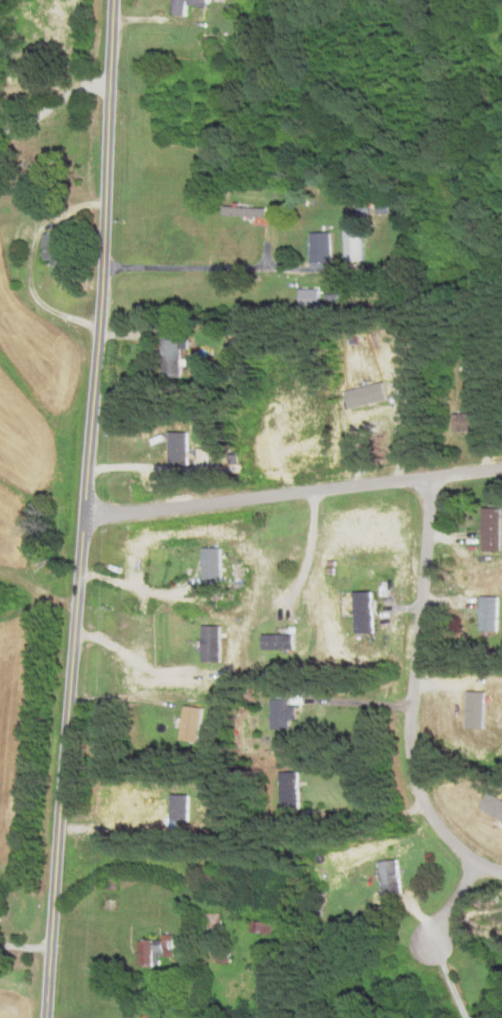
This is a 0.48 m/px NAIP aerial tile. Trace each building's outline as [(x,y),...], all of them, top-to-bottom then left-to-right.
[(185,16),(186,6),(208,7),(208,0),(174,0),(173,15),(185,16)] [(279,218),(280,208),(225,206),(224,217),(279,218)] [(331,232),(309,233),(310,262),(332,262),(331,232)] [(52,274),(65,273),(65,234),(43,234),(44,261),(52,261),(52,274)] [(300,305),(320,305),(320,287),(300,287),(300,305)] [(182,348),(189,348),(189,336),(162,337),(163,365),(182,364),(182,348)] [(388,398),(383,380),(345,390),(350,409),(388,398)] [(479,412),(453,413),(454,431),(480,430),(479,412)] [(187,430),(168,431),(169,464),(188,464),(187,430)] [(209,461),(210,447),(197,447),(196,460),(209,461)] [(501,509),(501,507),(484,507),(483,551),(501,551),(501,509)] [(203,581),(222,580),(221,547),(202,547),(203,581)] [(376,633),(375,590),(354,591),(355,633),(376,633)] [(480,630),(498,630),(499,595),(481,595),(480,630)] [(221,661),(221,625),(203,625),(202,661),(221,661)] [(262,633),(262,649),(286,649),(286,633),(262,633)] [(291,698),(270,699),(271,729),(290,728),(290,719),(292,719),(291,698)] [(200,740),(201,706),(183,705),(181,740),(200,740)] [(300,808),(298,771),(279,772),(280,808),(300,808)] [(401,893),(398,859),(379,860),(382,895),(401,893)] [(174,956),(174,934),(163,934),(163,939),(138,939),(138,964),(160,964),(160,956),(174,956)]
